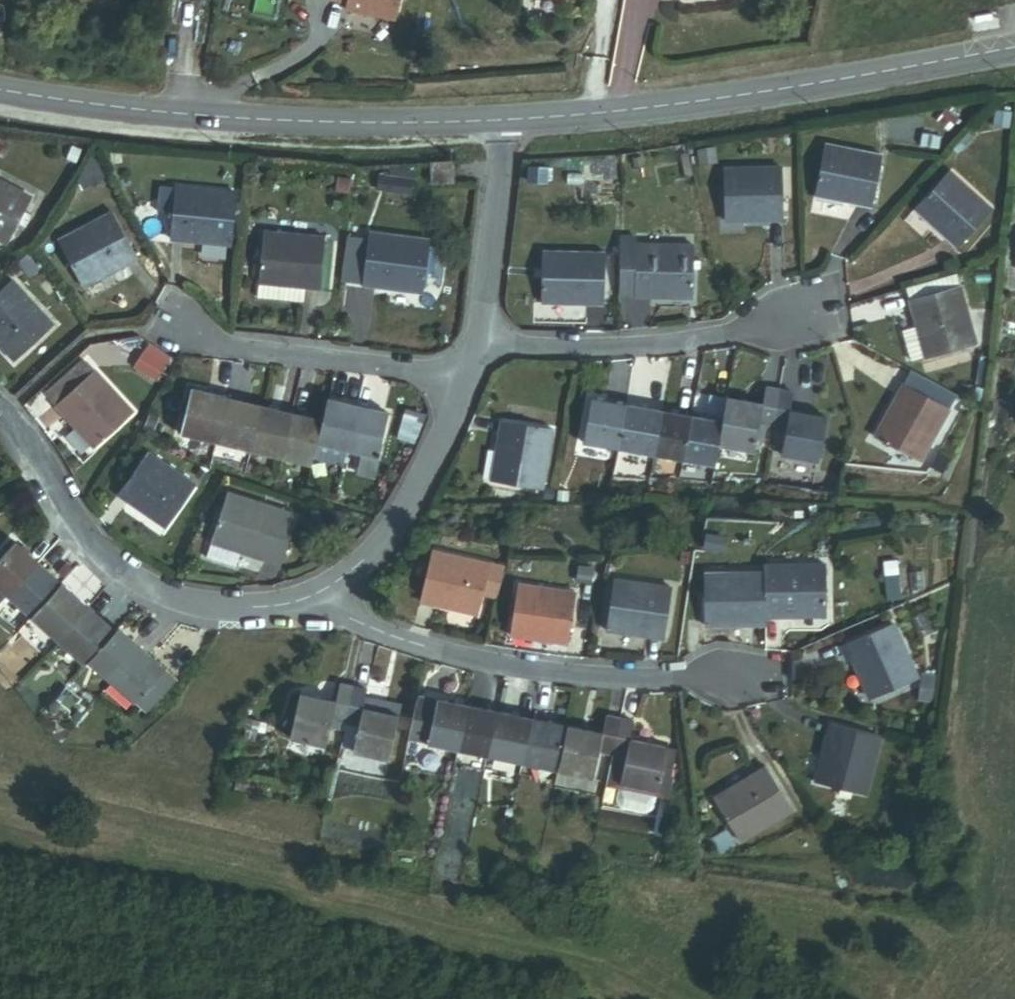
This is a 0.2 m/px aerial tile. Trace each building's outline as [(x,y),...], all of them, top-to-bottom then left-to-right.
[(339,1),(354,3),(353,10),(404,19),(408,0),(339,0),(339,1)] [(816,197),(872,208),(881,156),(825,146),(816,197)] [(569,187),(579,187),(579,160),(569,160),(569,187)] [(432,183),(451,182),(450,163),(431,164),(432,183)] [(726,222),(783,221),(783,169),(726,170),(726,222)] [(914,210),(957,249),(992,211),(949,172),(914,210)] [(7,244),(30,198),(0,182),(0,241),(7,244)] [(171,241),(231,245),(234,194),(175,189),(171,241)] [(84,287),(137,259),(113,213),(60,241),(84,287)] [(306,289),(318,290),(324,238),(264,232),(259,284),(296,288),(306,289)] [(362,284),(422,292),(428,241),(368,233),(362,284)] [(636,267),(636,244),(636,238),(621,237),(620,267),(636,267)] [(693,297),(693,269),(700,269),(700,261),(693,260),(694,245),(636,244),(636,267),(636,297),(693,297)] [(543,305),(603,307),(604,254),(544,253),(544,268),(543,283),(543,305)] [(534,283),(543,283),(544,268),(535,267),(534,283)] [(636,297),(636,267),(620,267),(620,296),(636,297)] [(911,360),(977,343),(959,272),(907,286),(917,325),(902,329),(911,360)] [(52,328),(12,282),(0,293),(0,347),(13,362),(52,328)] [(294,302),(296,288),(259,284),(257,299),(294,302)] [(306,289),(296,288),(294,302),(304,304),(306,289)] [(713,318),(725,316),(723,305),(711,308),(713,318)] [(148,342),(133,368),(157,383),(173,357),(148,342)] [(55,407),(93,372),(83,361),(45,396),(55,407)] [(977,384),(988,390),(991,364),(980,363),(977,384)] [(55,407),(94,449),(132,414),(93,372),(55,407)] [(956,397),(910,372),(903,386),(948,410),(956,397)] [(874,439),(919,464),(948,410),(903,386),(874,439)] [(772,428),(779,392),(765,389),(762,408),(727,401),(719,446),(754,452),(759,425),(772,428)] [(216,443),(227,400),(191,391),(180,435),(216,443)] [(781,457),(817,464),(825,419),(789,413),(793,394),(779,392),(772,428),(786,430),(781,457)] [(715,468),(719,446),(727,401),(710,398),(706,420),(692,418),(684,463),(715,468)] [(584,444),(619,451),(628,406),(592,399),(584,444)] [(216,443),(251,452),(262,408),(227,400),(216,443)] [(349,453),(359,409),(328,401),(322,423),(317,445),(349,453)] [(619,451),(654,457),(662,412),(628,406),(619,451)] [(251,452),(280,459),(291,415),(262,408),(251,452)] [(382,458),(379,457),(389,416),(359,409),(349,453),(363,456),(358,477),(376,481),(382,458)] [(684,463),(692,418),(662,412),(654,457),(684,463)] [(313,461),(317,445),(322,423),(291,415),(280,459),(312,467),(313,461)] [(491,483),(542,492),(553,432),(502,422),(491,483)] [(345,469),(349,453),(317,445),(313,461),(345,469)] [(119,496),(167,529),(197,487),(149,453),(119,496)] [(265,560),(267,555),(280,519),(282,512),(227,493),(211,542),(265,560)] [(280,519),(295,524),(297,517),(282,512),(280,519)] [(267,555),(283,560),(295,524),(280,519),(267,555)] [(38,565),(15,544),(0,560),(0,591),(8,598),(38,565)] [(421,603),(478,615),(482,594),(488,564),(432,553),(421,603)] [(265,560),(281,566),(283,560),(267,555),(265,560)] [(502,567),(488,564),(482,594),(496,597),(502,567)] [(763,574),(765,618),(825,616),(823,564),(763,566),(763,574)] [(8,598),(30,618),(60,585),(38,565),(8,598)] [(765,618),(763,574),(703,576),(706,629),(765,626),(765,618)] [(604,631),(662,641),(671,590),(614,579),(604,631)] [(511,635),(568,643),(575,593),(519,584),(511,635)] [(56,641),(86,608),(60,585),(30,618),(56,641)] [(83,666),(86,662),(113,633),(86,608),(56,641),(83,666)] [(871,700),(917,680),(895,626),(848,647),(871,700)] [(86,662),(110,683),(140,650),(117,628),(113,633),(86,662)] [(133,704),(139,697),(163,671),(140,650),(110,683),(133,704)] [(177,683),(163,671),(139,697),(153,710),(177,683)] [(333,721),(344,724),(352,689),(341,686),(336,704),(301,696),(292,740),(326,747),(333,721)] [(389,761),(400,718),(364,710),(368,692),(352,689),(344,724),(359,727),(354,753),(389,761)] [(410,739),(430,743),(439,699),(420,695),(410,739)] [(147,717),(153,710),(139,697),(133,704),(147,717)] [(458,749),(468,706),(439,699),(430,743),(458,749)] [(458,749),(489,756),(498,712),(468,706),(458,749)] [(524,763),(534,720),(498,712),(489,756),(524,763)] [(559,771),(592,778),(598,751),(614,754),(622,719),(606,715),(602,735),(568,727),(559,771)] [(654,790),(656,791),(665,748),(630,740),(633,721),(622,719),(614,754),(627,757),(621,783),(624,784),(654,790)] [(559,771),(568,727),(534,720),(524,763),(559,771)] [(815,785),(866,798),(881,738),(831,725),(815,785)] [(621,783),(627,757),(614,754),(608,780),(621,783)] [(740,845),(793,815),(766,769),(714,800),(740,845)] [(654,790),(624,784),(621,800),(624,806),(646,810),(651,806),(654,790)]
